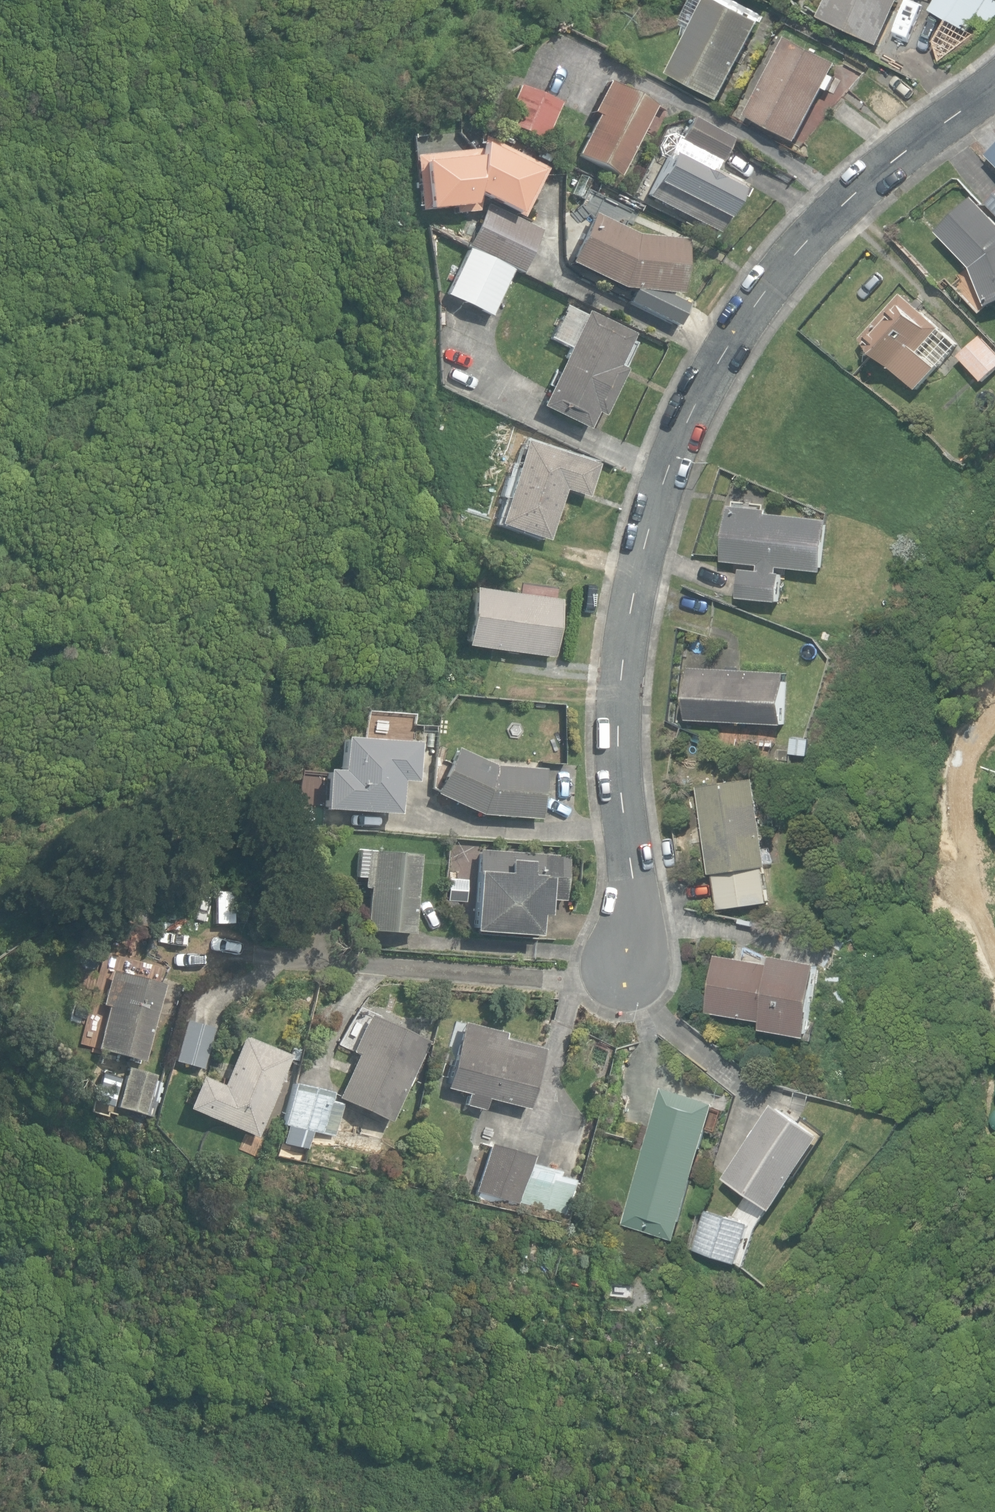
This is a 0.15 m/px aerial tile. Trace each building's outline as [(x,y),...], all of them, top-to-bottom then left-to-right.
[(718,100),(760,22),(719,0),(695,0),(684,20),(695,26),(670,74),(718,100)] [(879,48),(903,0),(829,0),(820,18),(879,48)] [(994,16),(994,1),(993,0),(937,0),(930,11),(967,33),(971,26),(981,31),(994,16)] [(747,115),(796,141),(837,64),(788,38),(747,115)] [(576,156),(618,177),(655,105),(607,81),(591,111),(597,115),(576,156)] [(503,122),(543,140),(559,103),(518,86),(503,122)] [(733,115),(741,120),(747,109),(739,104),(733,115)] [(646,196),(717,234),(742,186),(713,171),(730,138),(690,118),(680,138),(671,133),(662,136),(657,146),(659,154),(666,158),(646,196)] [(522,218),(546,169),(481,137),(480,149),(413,156),(419,212),(428,210),(429,215),(454,212),(454,214),(477,211),(479,198),(522,218)] [(584,200),(591,182),(576,177),(570,195),(584,200)] [(994,212),(994,195),(986,203),(994,212)] [(993,309),(994,308),(994,220),(976,200),(941,234),(976,271),(993,309)] [(466,246),(521,272),(541,231),(486,205),(466,246)] [(596,214),(571,262),(622,289),(633,287),(627,302),(676,328),(687,304),(670,294),(682,293),(687,239),(650,236),(596,214)] [(456,258),(461,248),(454,244),(449,255),(456,258)] [(446,295),(490,316),(511,270),(467,249),(446,295)] [(861,340),(917,390),(937,368),(936,367),(957,344),(939,329),(940,328),(902,294),(861,340)] [(565,348),(581,313),(563,305),(548,340),(565,348)] [(541,408),(587,431),(595,414),(602,418),(625,372),(618,368),(634,337),(588,314),(541,408)] [(983,382),(994,370),(994,352),(981,337),(960,357),(983,382)] [(498,524),(546,540),(563,489),(586,497),(597,465),(525,441),(498,524)] [(738,597),(779,602),(782,573),(778,573),(778,568),(823,572),(828,520),(766,514),(767,510),(729,506),(723,561),(759,564),(758,571),(741,570),(738,597)] [(464,645),(552,657),(559,600),(472,588),(464,645)] [(688,720),(783,725),(786,673),(690,668),(688,720)] [(414,779),(416,740),(342,735),(340,767),(325,766),(323,807),(397,811),(399,778),(414,779)] [(480,814),(539,818),(543,769),(492,766),(455,748),(434,793),(480,814)] [(757,779),(699,787),(710,875),(713,874),(719,910),(770,902),(765,868),(770,867),(757,779)] [(413,934),(419,854),(357,850),(356,877),(363,878),(362,888),(368,888),(365,931),(413,934)] [(567,857),(478,850),(477,870),(475,870),(471,930),(535,934),(536,932),(542,932),(545,900),(564,901),(567,857)] [(460,880),(446,879),(444,900),(459,902),(460,880)] [(763,1029),(809,1037),(821,964),(775,956),(773,965),(719,955),(709,1012),(764,1021),(763,1029)] [(97,1048),(143,1061),(163,984),(112,970),(103,1005),(108,1006),(97,1048)] [(277,1155),(286,1157),(289,1145),(308,1149),(312,1132),(333,1137),(337,1123),(343,1100),(353,1105),(389,1122),(426,1042),(369,1015),(352,1050),(357,1051),(338,1095),(332,1094),(333,1092),(295,1083),(277,1155)] [(211,1026),(182,1019),(172,1060),(200,1067),(211,1026)] [(465,1104),(484,1109),(486,1098),(527,1108),(542,1049),(502,1039),(504,1033),(455,1020),(445,1057),(452,1059),(445,1087),(468,1093),(465,1104)] [(187,1108),(257,1136),(290,1055),(242,1036),(222,1085),(200,1076),(187,1108)] [(117,1107),(146,1114),(156,1075),(127,1067),(117,1107)] [(624,1223),(676,1239),(718,1102),(666,1086),(624,1223)] [(726,1178),(774,1209),(822,1136),(774,1105),(726,1178)] [(545,1214),(561,1218),(562,1213),(564,1214),(573,1182),(558,1178),(560,1172),(531,1165),(534,1155),(489,1144),(477,1192),(481,1193),(479,1199),(545,1216),(545,1214)] [(694,1249),(738,1263),(750,1224),(707,1210),(694,1249)] [(799,1303),(802,1292),(789,1289),(787,1301),(799,1303)]
